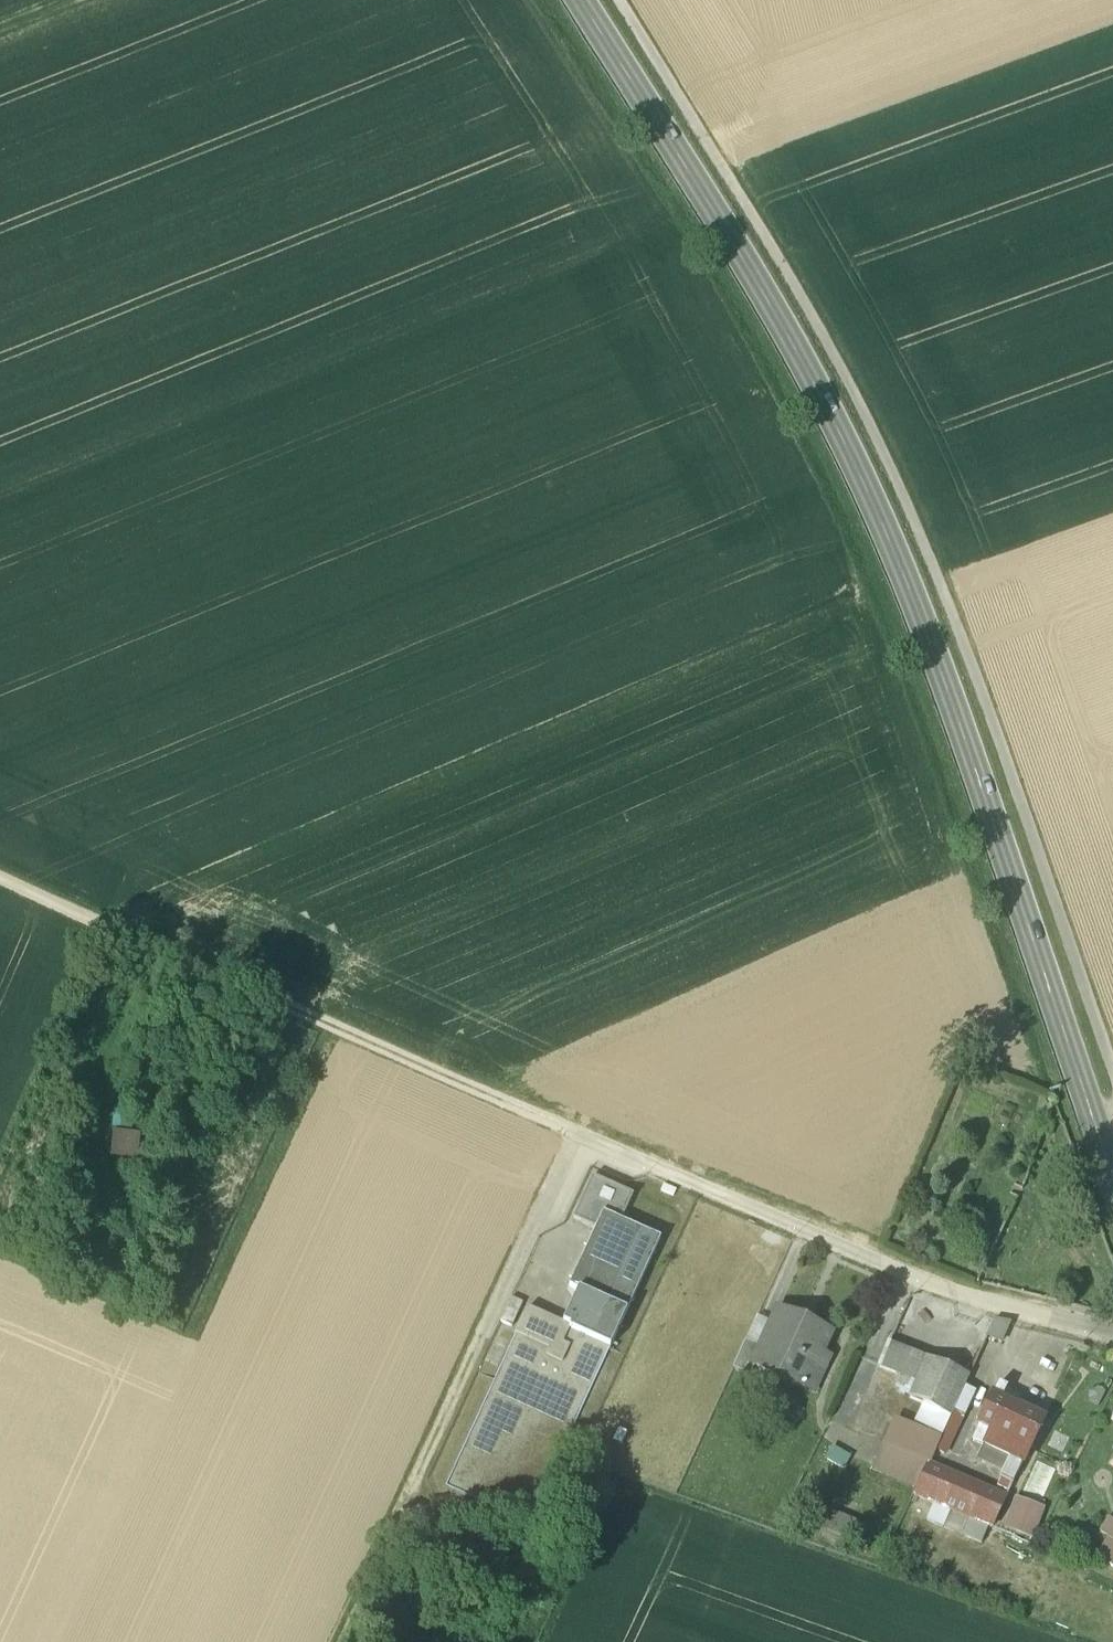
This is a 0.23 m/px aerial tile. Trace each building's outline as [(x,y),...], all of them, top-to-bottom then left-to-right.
[(643,1232),(621,1222),(633,1195),(591,1177),(572,1219),(595,1229),(569,1287),(578,1291),(562,1325),(526,1309),(514,1335),(548,1350),(545,1357),(561,1365),(569,1348),(562,1345),(569,1330),(610,1349),(661,1240),(643,1232)] [(522,1304),(510,1298),(499,1322),(511,1328),(522,1304)] [(832,1333),(780,1309),(763,1347),(755,1365),(807,1389),(832,1333)] [(994,1318),(985,1336),(1000,1343),(1009,1322),(994,1318)] [(530,1523),(589,1395),(610,1349),(569,1330),(562,1345),(569,1348),(561,1365),(545,1357),(548,1350),(514,1335),(503,1359),(445,1484),(530,1523)] [(746,1339),(733,1367),(751,1375),(755,1365),(763,1347),(746,1339)] [(949,1417),(968,1376),(925,1356),(888,1341),(877,1366),(915,1381),(908,1398),(949,1417)] [(1014,1408),(1001,1400),(1007,1389),(998,1385),(980,1423),(1000,1433),(992,1450),(1010,1459),(1021,1464),(1041,1421),(1014,1408)] [(928,1462),(940,1436),(898,1418),(887,1445),(928,1462)] [(1012,1484),(1021,1464),(1010,1459),(1000,1478),(1012,1484)] [(1004,1496),(928,1463),(913,1495),(968,1519),(988,1528),(990,1529),(1004,1496)] [(1045,1507),(1016,1497),(1004,1530),(1034,1540),(1045,1507)] [(828,1509),(820,1528),(858,1544),(866,1525),(828,1509)] [(1102,1532),(1108,1536),(1096,1557),(1112,1566),(1112,1519),(1109,1517),(1102,1532)] [(988,1528),(968,1519),(961,1535),(981,1544),(988,1528)]
